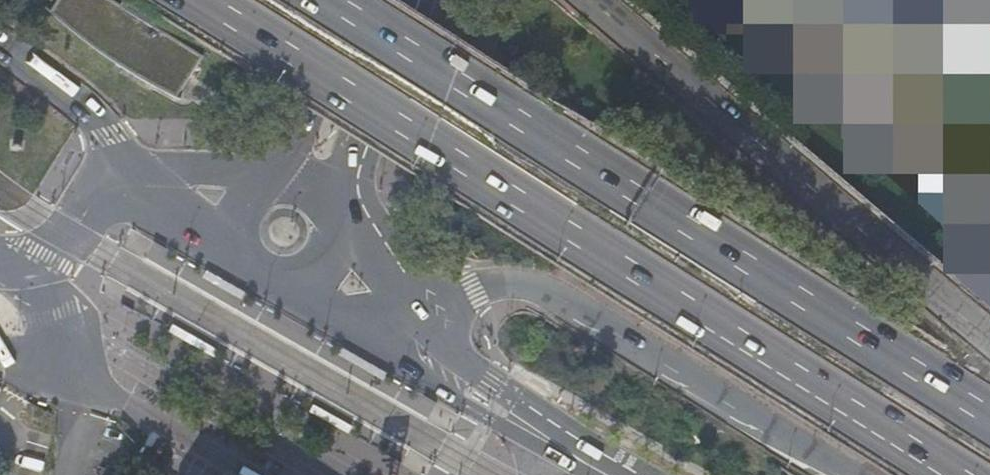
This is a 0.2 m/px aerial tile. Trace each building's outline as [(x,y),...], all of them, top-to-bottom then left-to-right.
[(175,99),(203,57),(113,0),(57,0),(50,12),(92,48),(117,64),(175,99)] [(902,0),(764,0),(810,48),(815,53),(818,50),(813,46),(829,29),(835,35),(838,31),(833,26),(849,12),(876,7),(884,26),(907,19),(901,0),(902,0)] [(208,272),(204,278),(243,301),(247,295),(208,272)] [(220,352),(174,326),(170,332),(217,359),(220,352)] [(344,349),(339,356),(386,383),(390,376),(344,349)] [(355,428),(315,406),(311,412),(351,435),(355,428)]
